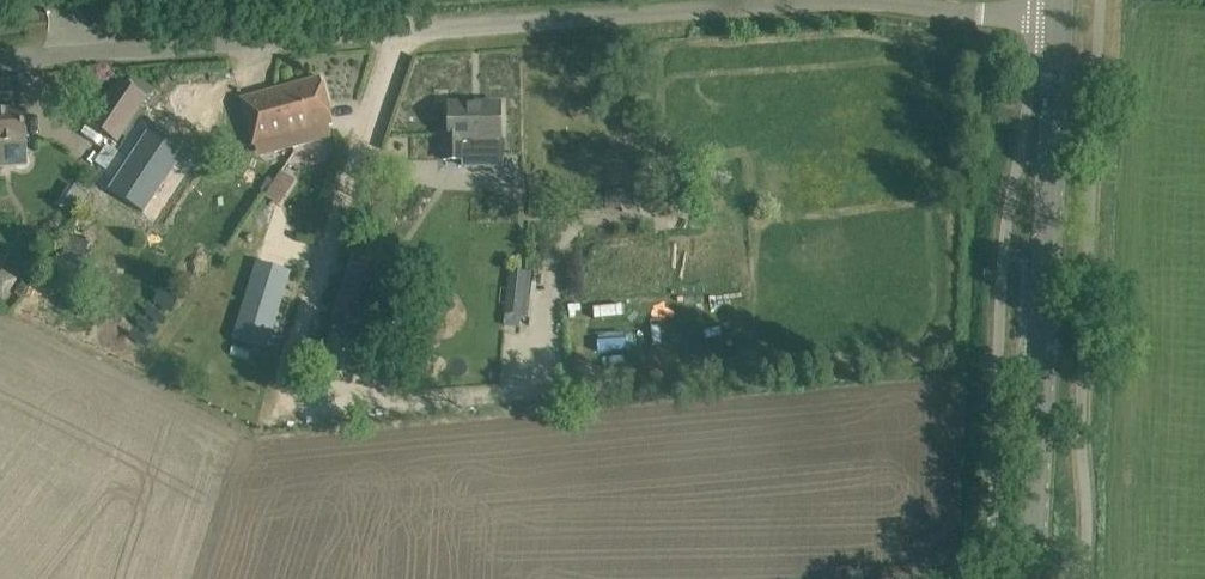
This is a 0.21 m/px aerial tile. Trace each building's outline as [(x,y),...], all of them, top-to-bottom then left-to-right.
[(320,77),(240,98),(253,145),(333,123),(320,77)] [(147,97),(119,79),(90,123),(118,141),(147,97)] [(501,159),(500,127),(500,103),(449,104),(450,134),(442,134),(443,160),(501,159)] [(25,133),(24,109),(0,110),(0,162),(3,162),(2,143),(26,141),(25,133)] [(111,191),(143,212),(184,149),(152,128),(111,191)] [(690,174),(631,189),(632,190),(634,201),(635,204),(636,208),(695,194),(690,174)] [(260,189),(266,194),(275,181),(268,177),(260,189)] [(71,183),(56,204),(72,215),(86,193),(71,183)] [(488,184),(487,200),(516,201),(517,186),(488,184)] [(606,190),(606,208),(622,208),(622,207),(635,204),(634,201),(632,190),(606,190)] [(265,349),(294,257),(262,247),(233,339),(265,349)] [(4,297),(15,279),(2,270),(0,274),(0,295),(4,297)] [(522,315),(528,272),(509,270),(504,313),(522,315)] [(337,303),(320,359),(356,370),(373,314),(337,303)] [(492,365),(479,365),(480,377),(493,376),(492,365)]
